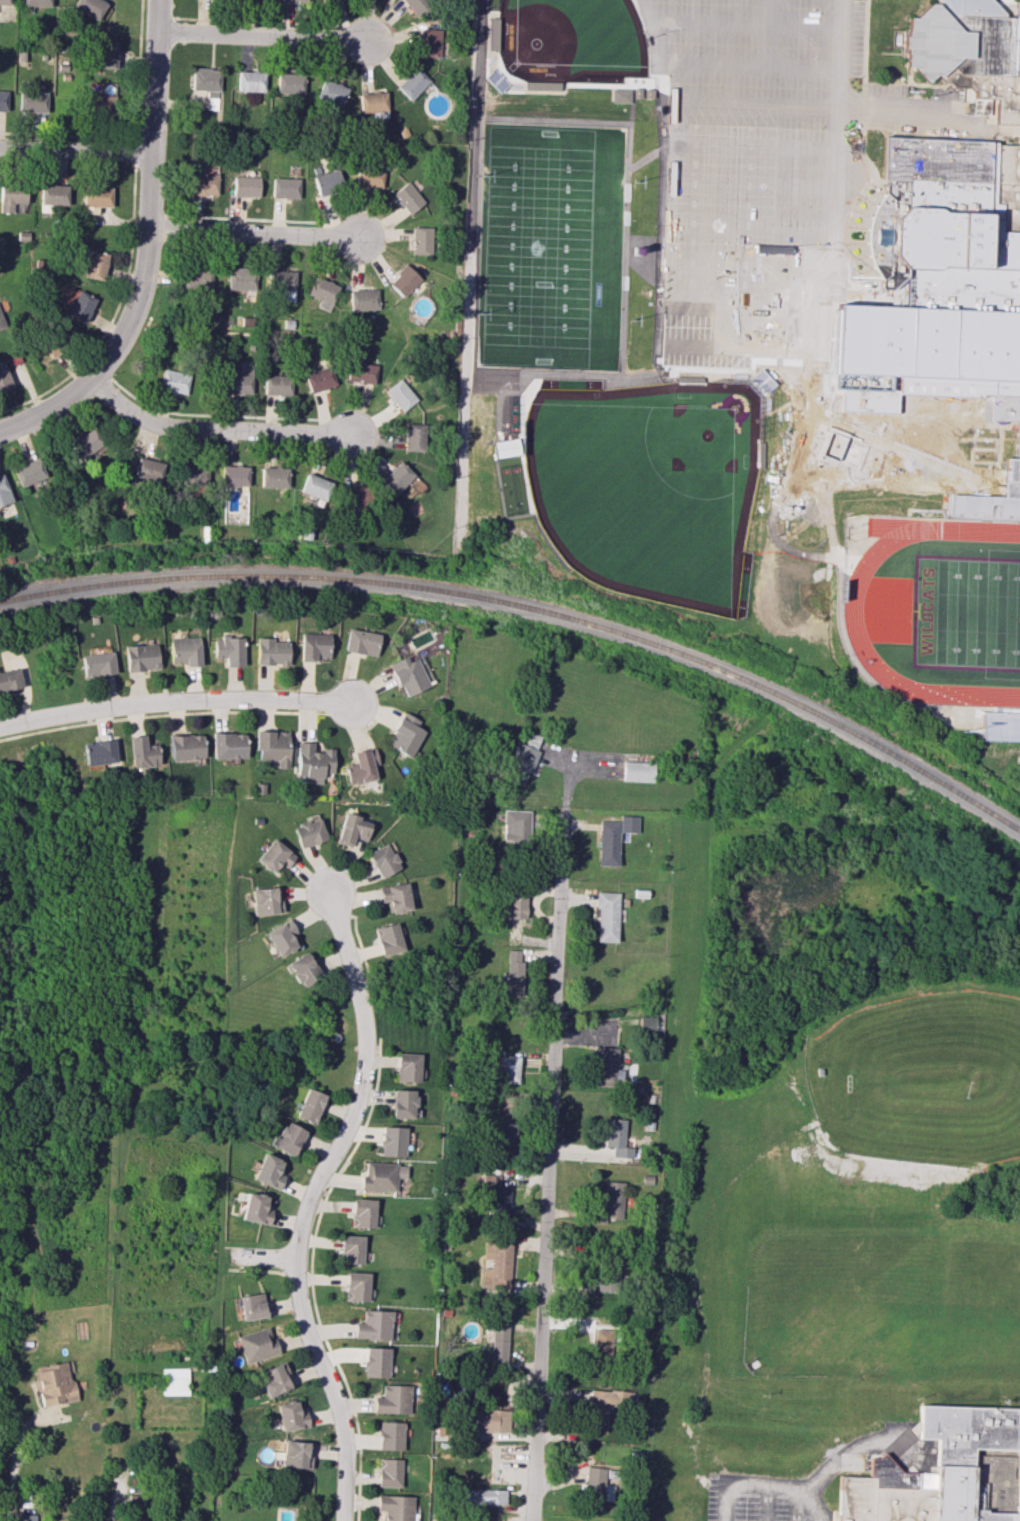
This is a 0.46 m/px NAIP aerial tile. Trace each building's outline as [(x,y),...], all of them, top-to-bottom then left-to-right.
[(106,3),(101,0),(76,0),(72,8),(96,22),(106,3)] [(417,17),(432,4),(429,0),(403,0),(417,17)] [(996,123),(1019,124),(1019,4),(1018,4),(1017,19),(1009,19),(992,0),(943,0),(939,4),(933,3),(918,18),(910,18),(909,35),(906,35),(906,49),(909,49),(906,66),(912,67),(926,82),(935,73),(943,81),(948,81),(953,87),(971,88),(976,91),(976,96),(997,97),(996,123)] [(497,18),(497,50),(488,50),(489,18),(497,18)] [(439,57),(440,29),(420,28),(420,57),(439,57)] [(96,42),(96,68),(116,68),(117,43),(96,42)] [(410,101),(429,80),(414,66),(395,87),(410,101)] [(191,90),(206,90),(206,99),(218,100),(219,69),(192,68),(191,90)] [(264,72),(237,71),(237,91),(263,92),(264,72)] [(303,93),(303,73),(276,73),(276,93),(303,93)] [(348,89),(323,79),(313,104),(338,114),(348,89)] [(525,81),(525,89),(559,90),(559,82),(525,81)] [(612,89),(611,100),(628,100),(628,89),(612,89)] [(645,89),(644,97),(652,97),(652,89),(645,89)] [(46,93),(19,92),(18,111),(45,112),(46,93)] [(386,92),(359,93),(359,112),(387,112),(386,92)] [(114,95),(86,94),(85,113),(114,114),(114,95)] [(1004,470),(1004,480),(1002,480),(1002,486),(1001,496),(1001,497),(1019,498),(1019,145),(996,144),(996,142),(885,137),(883,177),(890,178),(890,184),(883,183),(883,192),(884,193),(880,278),(879,280),(847,278),(843,351),(841,351),(839,385),(842,386),(841,393),(834,393),(828,407),(840,408),(840,410),(896,412),(897,391),(918,392),(917,395),(926,395),(926,394),(978,396),(978,398),(982,398),(983,397),(989,397),(988,420),(1014,421),(1013,458),(1004,457),(1004,470)] [(382,187),(383,167),(356,166),(356,186),(382,187)] [(317,194),(345,189),(341,169),(313,175),(317,194)] [(217,173),(188,173),(187,195),(216,195),(217,173)] [(259,176),(233,176),(232,196),(259,197),(259,176)] [(298,198),(299,179),(272,178),(271,197),(298,198)] [(409,214),(424,202),(407,181),(392,193),(409,214)] [(11,212),(11,203),(24,204),(25,184),(0,184),(0,212),(11,212)] [(39,205),(66,206),(67,185),(40,184),(39,205)] [(96,214),(96,206),(110,207),(111,187),(83,187),(82,214),(96,214)] [(412,254),(431,255),(432,227),(412,227),(412,254)] [(102,280),(107,254),(82,249),(79,261),(85,262),(82,276),(102,280)] [(421,278),(405,264),(387,283),(403,297),(421,278)] [(211,289),(212,266),(185,266),(184,289),(211,289)] [(256,290),(256,268),(228,267),(228,289),(256,290)] [(296,271),(268,269),(267,290),(280,290),(279,300),(295,301),(296,271)] [(319,299),(316,307),(329,312),(339,286),(313,276),(306,295),(319,299)] [(349,290),(350,311),(377,309),(376,289),(349,290)] [(95,298),(78,290),(66,315),(84,324),(95,298)] [(44,362),(56,353),(45,338),(33,348),(44,362)] [(12,387),(2,361),(0,362),(0,391),(12,387)] [(375,384),(377,364),(349,361),(347,381),(375,384)] [(336,384),(329,365),(303,374),(310,393),(336,384)] [(225,394),(252,393),(251,366),(237,366),(237,373),(224,374),(225,394)] [(185,395),(189,373),(162,369),(158,390),(185,395)] [(263,395),(290,396),(290,376),(264,375),(263,395)] [(399,412),(415,402),(401,379),(385,389),(399,412)] [(404,451),(422,451),(423,424),(405,423),(404,451)] [(82,459),(104,442),(92,427),(70,444),(82,459)] [(903,449),(938,450),(938,431),(904,430),(903,449)] [(493,457),(516,455),(515,439),(492,441),(493,457)] [(20,488),(46,476),(37,457),(12,468),(20,488)] [(159,485),(164,463),(137,457),(133,479),(159,485)] [(413,474),(398,461),(380,481),(395,495),(413,474)] [(179,483),(206,484),(207,464),(180,463),(179,483)] [(220,486),(247,486),(248,467),(221,465),(220,486)] [(287,488),(287,468),(260,467),(260,487),(287,488)] [(11,502),(3,473),(0,474),(0,505),(11,502)] [(333,483),(306,473),(299,491),(327,502),(333,483)] [(348,487),(348,509),(366,508),(366,486),(348,487)] [(377,655),(379,632),(347,629),(345,653),(377,655)] [(330,635),(301,634),(300,659),(329,660),(330,635)] [(200,637),(169,638),(170,666),(201,665),(200,637)] [(214,658),(225,658),(226,666),(244,665),(243,637),(214,637),(214,658)] [(274,638),(257,637),(256,665),(288,665),(288,642),(274,641),(274,638)] [(125,646),(126,670),(158,669),(157,644),(125,646)] [(115,674),(113,652),(81,654),(83,677),(115,674)] [(389,664),(402,697),(429,687),(417,658),(407,662),(405,657),(389,664)] [(19,669),(0,671),(0,690),(21,688),(19,669)] [(418,720),(403,712),(385,744),(410,758),(425,731),(416,726),(418,720)] [(288,731),(256,731),(255,760),(276,760),(276,768),(287,768),(288,731)] [(213,759),(245,758),(245,732),(212,733),(213,759)] [(525,745),(516,742),(503,778),(524,786),(537,751),(535,750),(541,736),(530,732),(525,745)] [(203,759),(202,734),(170,736),(171,760),(203,759)] [(132,769),(160,765),(157,743),(146,745),(144,735),(128,737),(132,769)] [(84,765),(115,764),(114,740),(84,742),(84,765)] [(295,776),(313,777),(313,783),(322,784),(322,772),(333,773),(333,750),(312,749),(312,743),(296,742),(295,776)] [(344,764),(348,784),(375,779),(372,765),(378,764),(375,748),(352,752),(354,762),(344,764)] [(653,782),(654,762),(623,761),(622,781),(653,782)] [(502,849),(531,850),(532,810),(503,809),(502,849)] [(370,823),(359,821),(360,816),(342,813),(336,844),(351,846),(353,838),(366,841),(370,823)] [(597,865),(617,866),(619,832),(637,832),(638,816),(620,815),(619,821),(599,820),(597,865)] [(293,824),(297,846),(325,841),(320,819),(293,824)] [(295,856),(272,838),(255,860),(273,874),(280,865),(285,868),(295,856)] [(399,870),(389,843),(367,851),(377,878),(399,870)] [(409,911),(407,883),(378,886),(380,902),(387,902),(388,913),(409,911)] [(252,915),(280,914),(279,887),(251,888),(252,915)] [(525,919),(526,890),(508,889),(507,918),(525,919)] [(617,942),(618,892),(597,892),(595,941),(617,942)] [(277,957),(297,946),(291,934),(296,932),(289,919),(263,932),(277,957)] [(374,927),(379,956),(401,952),(396,924),(374,927)] [(520,950),(507,950),(506,995),(522,996),(523,961),(520,961),(520,950)] [(300,989),(321,975),(305,951),(284,965),(300,989)] [(655,1017),(639,1016),(639,1032),(655,1033),(655,1017)] [(617,1048),(595,1047),(594,1085),(615,1086),(615,1079),(622,1080),(622,1070),(616,1070),(617,1048)] [(419,1082),(419,1053),(396,1053),(396,1082),(419,1082)] [(518,1083),(519,1056),(498,1055),(497,1083),(518,1083)] [(324,1094),(304,1088),(295,1118),(315,1123),(324,1094)] [(392,1118),(414,1118),(415,1089),(392,1089),(392,1118)] [(624,1146),(626,1119),(605,1118),(604,1146),(613,1147),(613,1157),(631,1158),(632,1147),(624,1146)] [(305,1129),(283,1122),(273,1148),(295,1156),(305,1129)] [(514,1124),(495,1123),(494,1150),(513,1151),(514,1124)] [(381,1156),(405,1156),(406,1127),(382,1126),(381,1156)] [(285,1162),(263,1153),(252,1179),(278,1190),(284,1176),(279,1174),(285,1162)] [(397,1191),(397,1178),(405,1178),(406,1164),(363,1162),(362,1190),(397,1191)] [(482,1185),(499,1186),(499,1175),(482,1174),(482,1185)] [(623,1182),(602,1182),(602,1223),(622,1223),(623,1182)] [(488,1217),(509,1217),(510,1191),(489,1191),(488,1217)] [(269,1196),(246,1192),(240,1219),(269,1225),(272,1210),(266,1209),(269,1196)] [(351,1227),(374,1227),(375,1199),(352,1199),(351,1227)] [(363,1236),(340,1235),(339,1263),(363,1264),(363,1236)] [(511,1241),(483,1240),(482,1259),(490,1260),(490,1268),(482,1268),(480,1290),(509,1292),(511,1241)] [(619,1291),(620,1258),(599,1258),(598,1291),(619,1291)] [(369,1301),(370,1273),(346,1272),(345,1300),(369,1301)] [(263,1292),(238,1297),(243,1321),(268,1316),(263,1292)] [(391,1339),(391,1311),(363,1310),(362,1322),(354,1322),(354,1339),(391,1339)] [(490,1361),(507,1362),(509,1320),(486,1319),(486,1330),(491,1331),(490,1361)] [(246,1364),(278,1352),(269,1325),(237,1337),(246,1364)] [(611,1328),(593,1329),(594,1355),(611,1355),(611,1328)] [(364,1377),(389,1377),(389,1348),(365,1347),(364,1377)] [(64,1402),(62,1395),(75,1393),(69,1361),(33,1367),(40,1406),(64,1402)] [(293,1387),(283,1362),(258,1372),(268,1398),(293,1387)] [(161,1395),(188,1395),(188,1368),(161,1368),(161,1395)] [(374,1396),(373,1413),(409,1414),(410,1385),(382,1384),(382,1397),(374,1396)] [(607,1432),(608,1408),(635,1408),(635,1391),(589,1391),(589,1432),(607,1432)] [(309,1428),(308,1419),(300,1420),(299,1401),(277,1402),(279,1430),(309,1428)] [(843,1520),(1019,1520),(1019,1409),(920,1405),(919,1438),(939,1439),(938,1475),(901,1473),(885,1455),(879,1459),(872,1459),(872,1478),(844,1477),(843,1520)] [(509,1410),(475,1409),(475,1431),(509,1432),(509,1410)] [(403,1450),(404,1422),(379,1422),(378,1449),(403,1450)] [(311,1442),(283,1441),(282,1460),(273,1460),(273,1467),(310,1468),(311,1442)] [(400,1487),(401,1459),(378,1458),(377,1487),(400,1487)] [(602,1509),(605,1468),(586,1467),(583,1508),(602,1509)] [(506,1489),(464,1489),(463,1504),(505,1505),(506,1489)] [(413,1496),(377,1495),(376,1511),(384,1511),(384,1520),(412,1520),(413,1496)]
